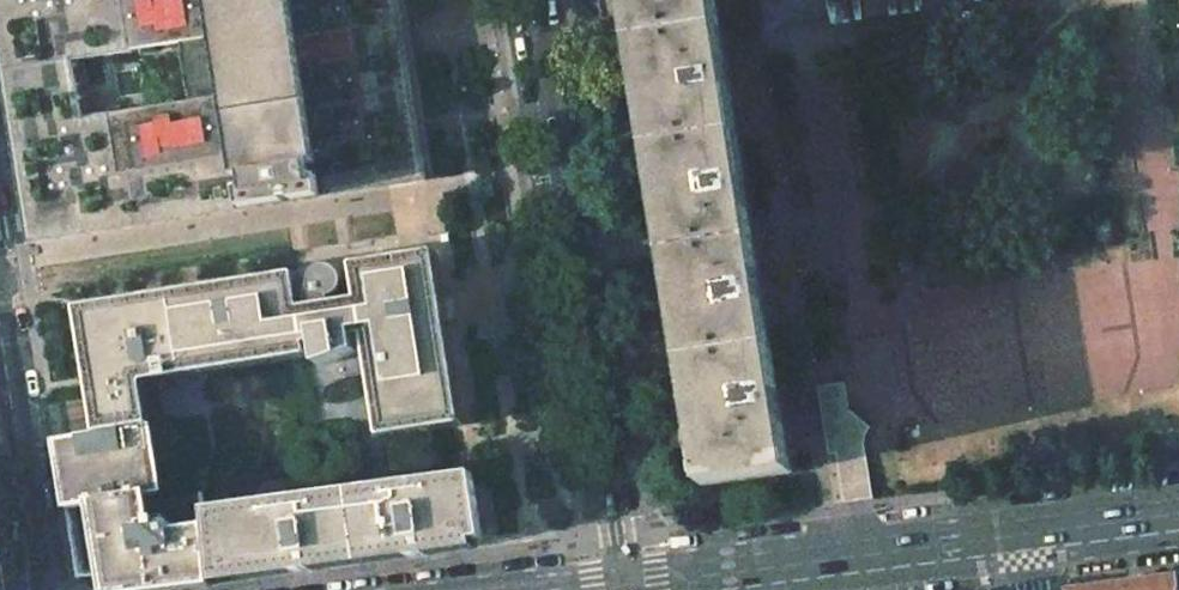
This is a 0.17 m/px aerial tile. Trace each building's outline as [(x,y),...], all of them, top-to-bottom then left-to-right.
[(27,244),(427,181),(398,0),(0,0),(0,70),(27,244)] [(644,44),(661,152),(678,260),(695,368),(712,476),(781,465),(708,0),(637,0),(644,44)] [(98,435),(154,426),(153,424),(148,386),(149,384),(308,359),(310,358),(308,345),(314,344),(319,366),(358,352),(355,338),(365,337),(380,435),(381,438),(385,439),(461,427),(464,426),(465,422),(449,321),(445,296),(439,256),(437,253),(433,252),(353,265),(359,301),(334,305),(333,300),(340,296),(343,291),(344,286),(343,280),(340,275),(335,271),(327,270),(323,272),(318,275),(315,281),(310,308),(304,309),(298,273),(83,307),(80,309),(79,312),(98,435)] [(455,295),(445,296),(449,321),(459,320),(455,295)] [(57,442),(78,576),(104,573),(106,589),(166,589),(210,584),(205,510),(204,493),(164,500),(154,426),(98,435),(57,442)] [(473,474),(205,510),(210,584),(213,584),(477,549),(476,539),(484,539),(473,474)] [(1178,578),(1086,589),(1178,589),(1178,583),(1178,578)]
